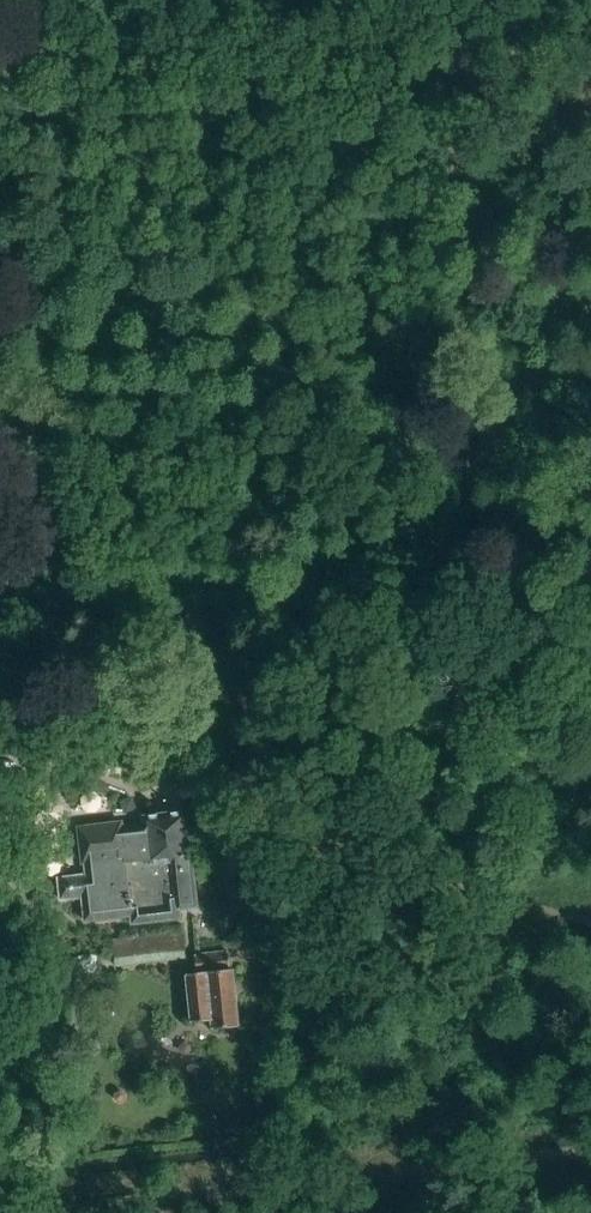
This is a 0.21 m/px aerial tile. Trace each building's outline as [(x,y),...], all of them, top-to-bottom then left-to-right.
[(198,906),(186,811),(144,816),(144,824),(122,827),(122,822),(78,827),(83,863),(85,863),(86,874),(58,878),(61,899),(82,897),(85,921),(131,916),(132,924),(181,919),(179,909),(198,906)] [(249,881),(244,882),(232,883),(235,912),(252,911),(249,881)] [(181,933),(113,940),(116,965),(184,958),(181,933)] [(196,973),(187,974),(192,1021),(212,1019),(213,1028),(239,1026),(233,969),(230,969),(228,951),(194,955),(196,973)]
